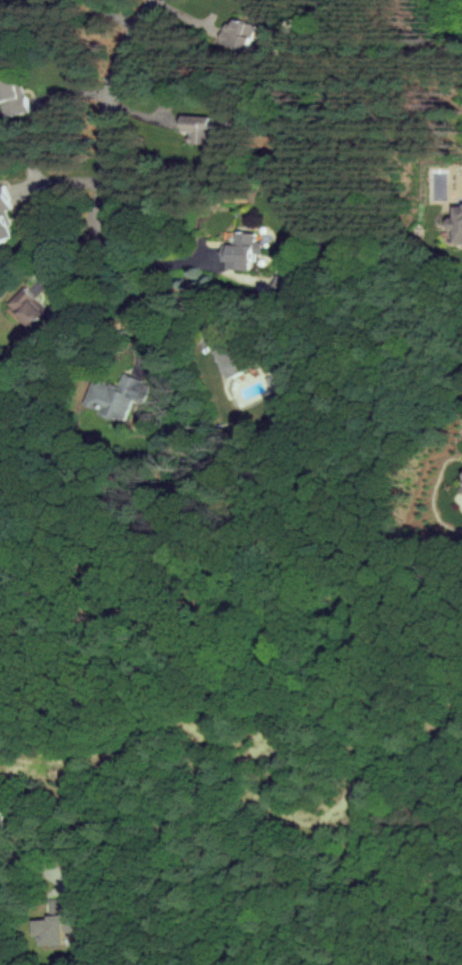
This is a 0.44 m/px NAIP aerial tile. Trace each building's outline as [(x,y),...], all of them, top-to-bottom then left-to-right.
[(253,24),(224,20),(220,46),(249,51),(253,24)] [(4,102),(6,117),(27,113),(21,78),(0,82),(0,103),(4,102)] [(190,132),(189,144),(212,145),(213,117),(182,115),(181,132),(190,132)] [(15,237),(6,212),(12,209),(4,185),(0,186),(0,242),(15,237)] [(452,205),(452,219),(445,219),(446,230),(453,230),(453,244),(461,243),(461,205),(452,205)] [(247,270),(247,262),(253,262),(253,254),(261,254),(261,242),(254,242),(254,232),(232,233),(232,245),(220,246),(220,262),(225,262),(225,270),(247,270)] [(35,328),(52,310),(26,287),(10,305),(35,328)] [(233,344),(215,350),(225,379),(242,373),(233,344)] [(133,400),(144,404),(152,384),(125,374),(120,387),(96,379),(86,406),(125,421),(133,400)] [(33,920),(34,936),(41,936),(42,946),(64,945),(63,932),(74,932),(73,899),(49,900),(50,920),(33,920)]
